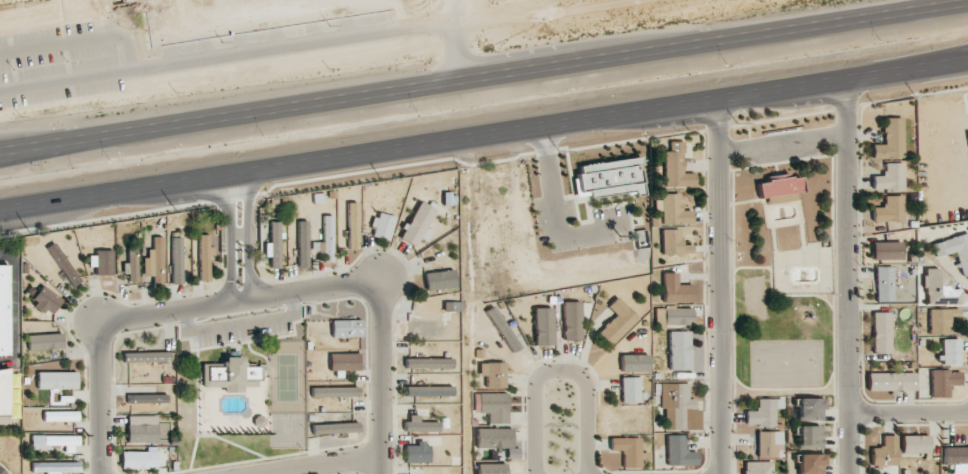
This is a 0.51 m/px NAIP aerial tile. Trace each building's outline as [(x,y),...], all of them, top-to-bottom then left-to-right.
[(900,118),(882,118),(883,144),(871,145),(871,158),(901,158),(900,118)] [(664,151),(664,187),(694,186),(694,173),(684,173),(683,141),(669,142),(670,151),(664,151)] [(577,166),(580,194),(589,193),(590,199),(622,195),(623,202),(636,200),(635,196),(643,196),(639,158),(577,166)] [(901,163),(882,163),(882,176),(872,176),(872,190),(901,190),(901,163)] [(802,192),(800,176),(757,183),(759,198),(802,192)] [(662,224),(692,223),(691,210),(681,211),(680,194),(661,194),(662,224)] [(767,204),(786,201),(785,195),(766,198),(767,204)] [(901,221),(901,196),(883,196),(883,207),(872,208),(872,221),(901,221)] [(400,239),(415,247),(420,237),(426,241),(431,231),(426,228),(435,210),(418,201),(400,239)] [(348,249),(358,249),(357,203),(347,203),(348,249)] [(389,241),(395,217),(376,212),(372,227),(374,228),(372,237),(389,241)] [(332,216),(323,216),(323,242),(312,242),(312,260),(333,259),(332,216)] [(307,221),(297,221),(298,263),(308,263),(307,221)] [(279,222),(270,222),(270,244),(265,244),(265,257),(270,257),(270,268),(280,268),(279,222)] [(680,229),(661,230),(662,255),(692,254),(692,245),(681,245),(680,229)] [(936,257),(955,252),(961,275),(967,274),(967,234),(932,243),(936,257)] [(210,255),(211,256),(211,235),(200,235),(198,281),(209,281),(210,255)] [(148,276),(153,276),(154,288),(161,288),(161,281),(163,281),(162,237),(153,237),(153,249),(148,249),(148,276)] [(182,238),(172,238),(173,284),(183,284),(182,238)] [(48,247),(71,289),(80,284),(56,242),(48,247)] [(872,242),(872,260),(901,260),(901,242),(872,242)] [(128,281),(139,281),(140,247),(128,247),(127,272),(128,272),(128,281)] [(112,252),(89,252),(89,267),(95,267),(95,275),(113,275),(112,252)] [(0,265),(0,360),(8,360),(8,265),(0,265)] [(876,302),(893,302),(892,266),(875,267),(876,302)] [(426,290),(455,287),(453,270),(424,273),(426,290)] [(925,303),(961,304),(961,290),(950,289),(950,271),(926,270),(925,303)] [(676,273),(662,273),(663,303),(692,302),(692,284),(677,285),(676,273)] [(51,315),(62,300),(43,285),(31,301),(51,315)] [(607,306),(615,315),(598,331),(610,345),(638,319),(618,297),(607,306)] [(459,302),(443,302),(443,311),(459,311),(459,302)] [(580,302),(563,302),(563,341),(581,340),(580,302)] [(521,348),(494,306),(486,311),(513,353),(521,348)] [(553,308),(535,308),(535,346),(552,346),(553,308)] [(692,326),(692,308),(656,308),(656,326),(692,326)] [(949,334),(948,321),(958,321),(958,309),(929,309),(930,335),(949,334)] [(890,313),(873,312),(872,353),(890,353),(890,313)] [(331,321),(332,337),(362,337),(361,320),(331,321)] [(407,321),(407,339),(438,338),(437,320),(407,321)] [(669,331),(670,370),(690,370),(689,331),(669,331)] [(63,349),(63,333),(28,335),(29,350),(63,349)] [(960,339),(942,339),(942,364),(959,365),(960,339)] [(123,353),(123,362),(170,361),(170,352),(123,353)] [(359,353),(330,354),(330,371),(359,370),(359,353)] [(648,355),(620,355),(620,372),(648,372),(648,355)] [(202,364),(202,387),(223,387),(223,392),(243,392),(243,387),(259,387),(259,367),(242,367),(242,357),(223,357),(223,364),(202,364)] [(405,358),(405,368),(451,368),(451,359),(405,358)] [(931,398),(948,397),(948,386),(960,385),(960,370),(930,371),(931,398)] [(9,416),(8,371),(0,371),(0,416),(9,416)] [(38,389),(77,389),(77,372),(38,372),(38,389)] [(914,373),(868,373),(867,391),(914,391),(914,373)] [(639,377),(621,378),(621,403),(639,403),(639,377)] [(666,430),(686,430),(686,410),(695,410),(695,399),(689,399),(688,383),(660,384),(661,408),(665,408),(666,430)] [(452,386),(406,387),(406,396),(452,396),(452,386)] [(311,388),(312,397),(358,396),(358,387),(311,388)] [(512,428),(495,428),(495,424),(507,424),(508,393),(475,393),(475,413),(489,413),(489,428),(478,428),(478,448),(512,448),(512,428)] [(798,398),(797,420),(823,420),(823,399),(798,398)] [(782,399),(756,399),(756,411),(745,411),(745,426),(775,425),(775,409),(782,409),(782,399)] [(78,412),(44,412),(44,421),(78,421),(78,412)] [(406,432),(439,431),(439,422),(419,422),(419,415),(406,415),(406,432)] [(157,416),(127,416),(127,443),(157,443),(157,416)] [(359,423),(312,424),(312,434),(359,433),(359,423)] [(799,449),(824,448),(823,426),(798,427),(799,449)] [(781,432),(757,431),(757,457),(775,457),(775,444),(781,444),(781,432)] [(78,435),(32,436),(32,450),(52,450),(52,446),(65,445),(65,453),(73,453),(73,446),(79,446),(78,435)] [(667,466),(697,465),(696,451),(684,451),(684,435),(666,435),(667,466)] [(871,448),(871,466),(896,465),(896,435),(882,436),(882,447),(871,448)] [(929,435),(901,436),(902,455),(929,454),(929,435)] [(610,438),(610,451),(622,450),(622,468),(640,468),(639,437),(610,438)] [(429,444),(404,444),(404,463),(429,463),(429,444)] [(121,469),(156,469),(156,447),(146,447),(146,451),(121,451),(121,469)] [(799,473),(824,473),(824,454),(798,455),(799,473)] [(772,461),(743,462),(743,473),(772,473),(772,461)] [(33,463),(33,472),(47,472),(47,473),(60,473),(60,472),(79,472),(79,462),(33,463)] [(479,473),(506,473),(506,463),(479,464),(479,473)]
